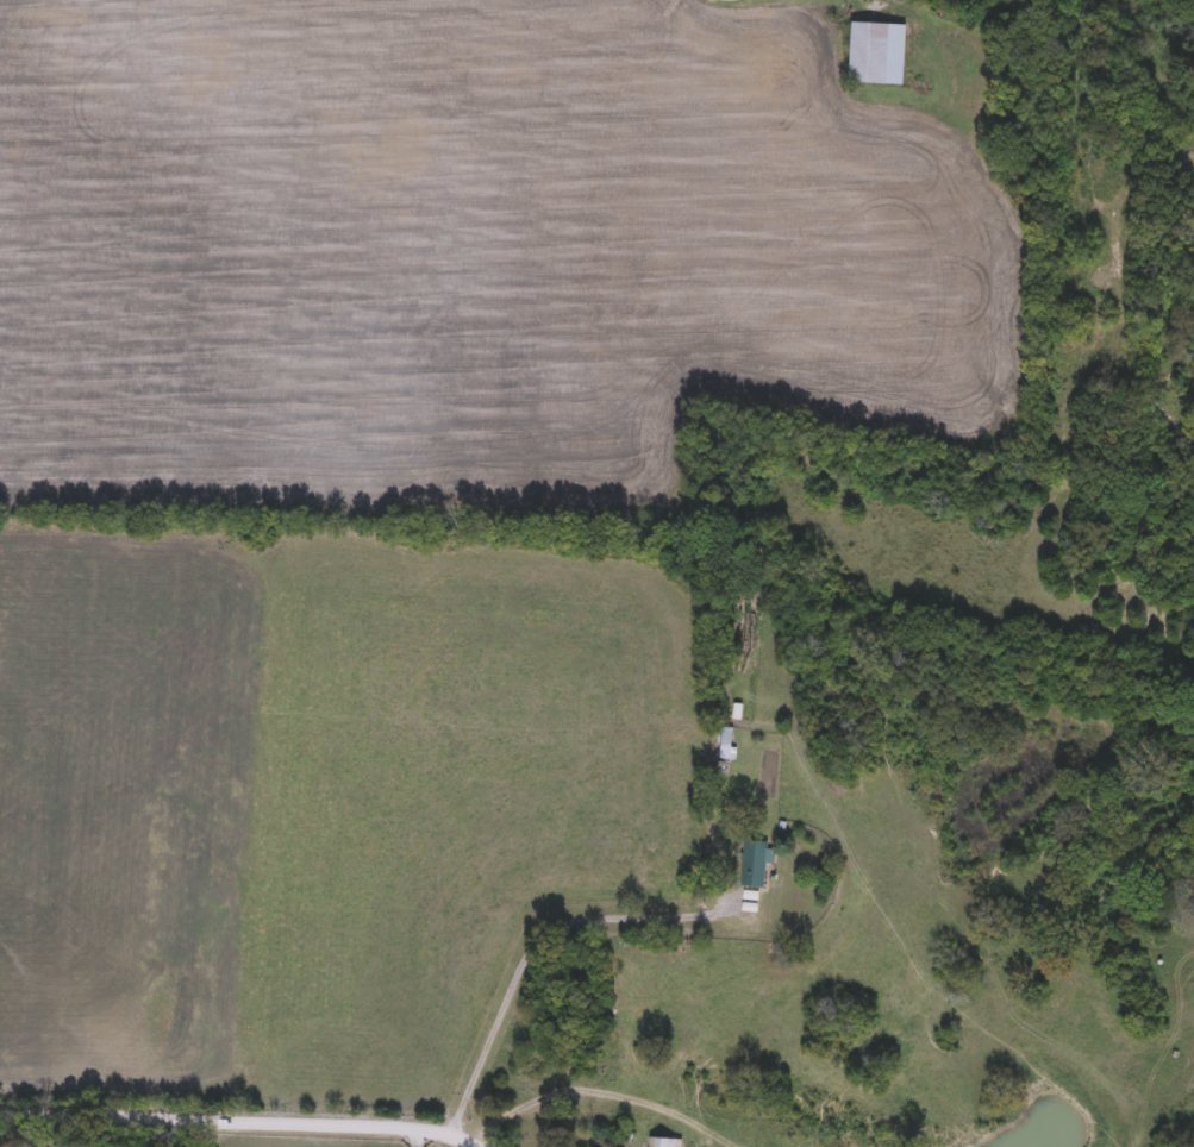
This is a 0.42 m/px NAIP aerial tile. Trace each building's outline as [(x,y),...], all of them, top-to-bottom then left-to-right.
[(850,83),(852,23),(906,25),(904,86),(850,83)] [(764,864),(764,889),(740,888),(742,841),(769,842),(769,864),(764,864)]
